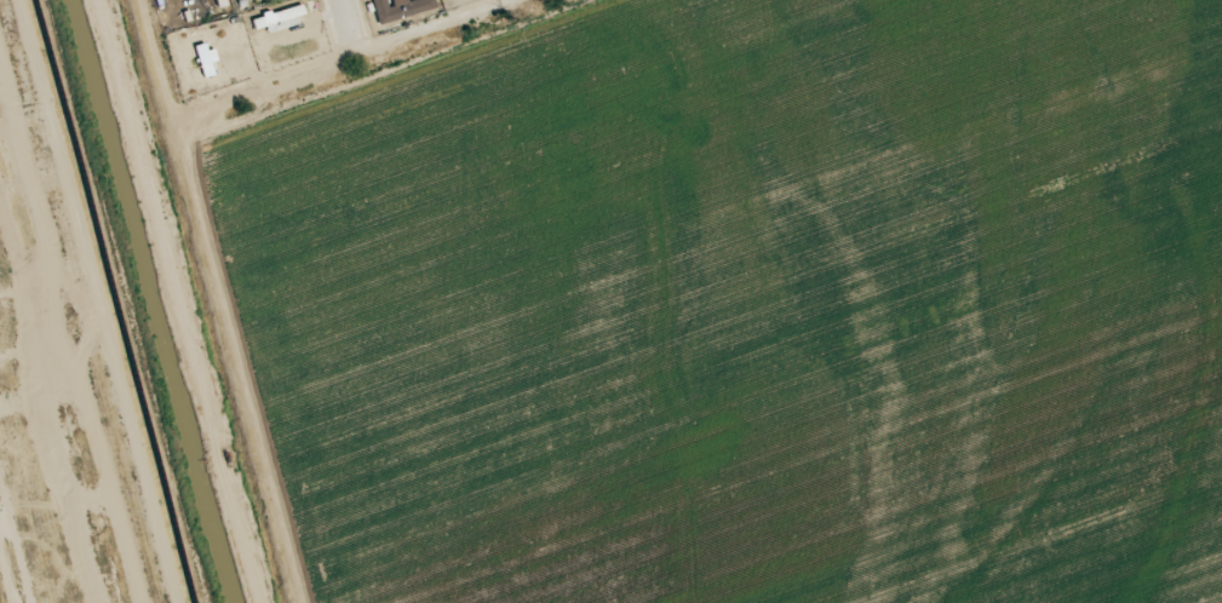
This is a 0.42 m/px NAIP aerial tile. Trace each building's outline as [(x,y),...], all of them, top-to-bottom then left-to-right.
[(379,24),(438,10),(436,0),(415,0),(388,7),(386,0),(373,0),(379,24)]
